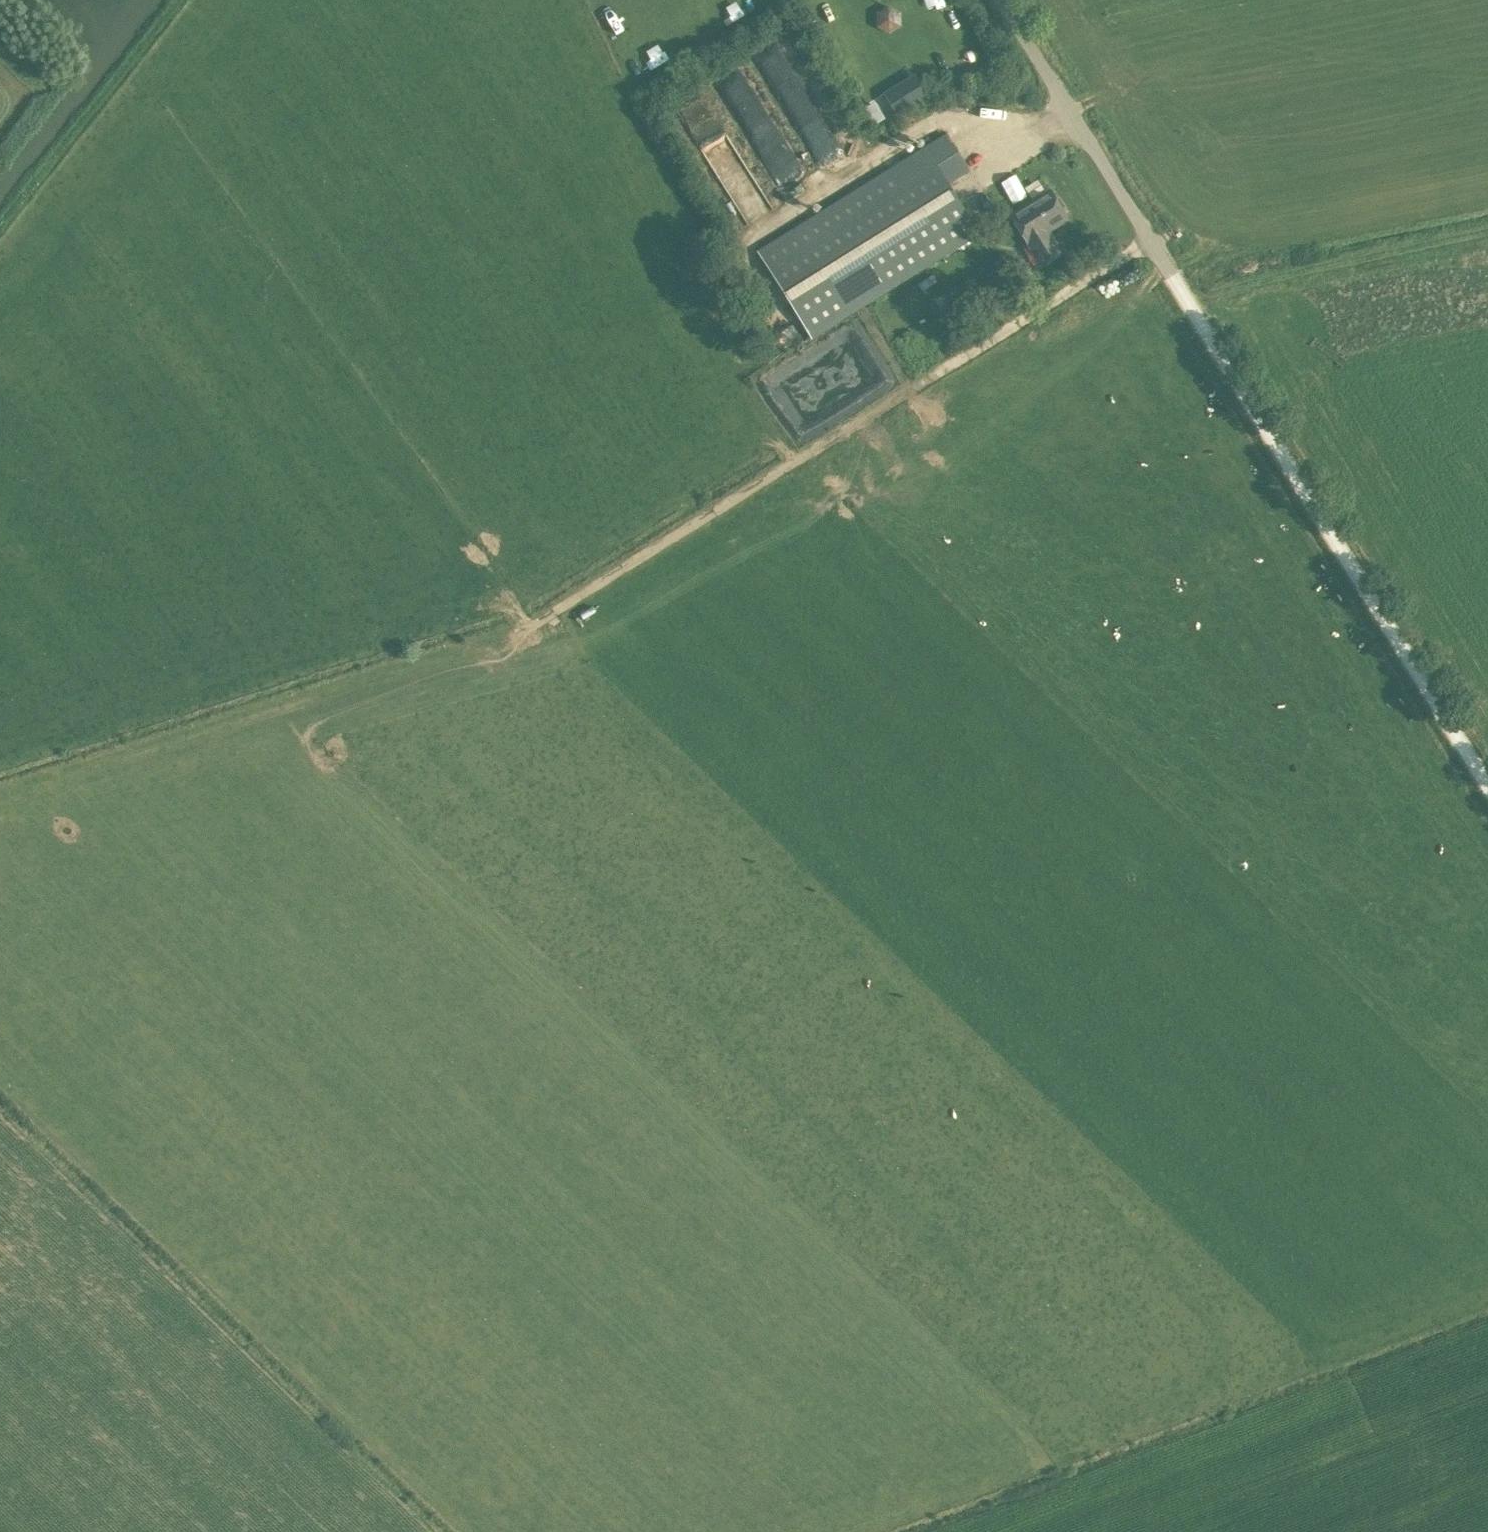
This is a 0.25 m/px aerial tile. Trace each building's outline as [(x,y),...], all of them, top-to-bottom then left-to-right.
[(876,29),(901,27),(899,6),(875,7),(876,29)] [(826,172),(846,158),(771,43),(751,56),(826,172)] [(912,72),(883,90),(894,108),(924,90),(912,72)] [(873,98),(861,106),(872,123),(884,115),(873,98)] [(970,171),(946,132),(757,250),(813,340),(980,235),(949,185),(970,171)] [(1049,191),(1011,215),(1042,266),(1061,254),(1047,231),(1066,218),(1049,191)] [(943,294),(935,300),(942,312),(950,306),(943,294)]
